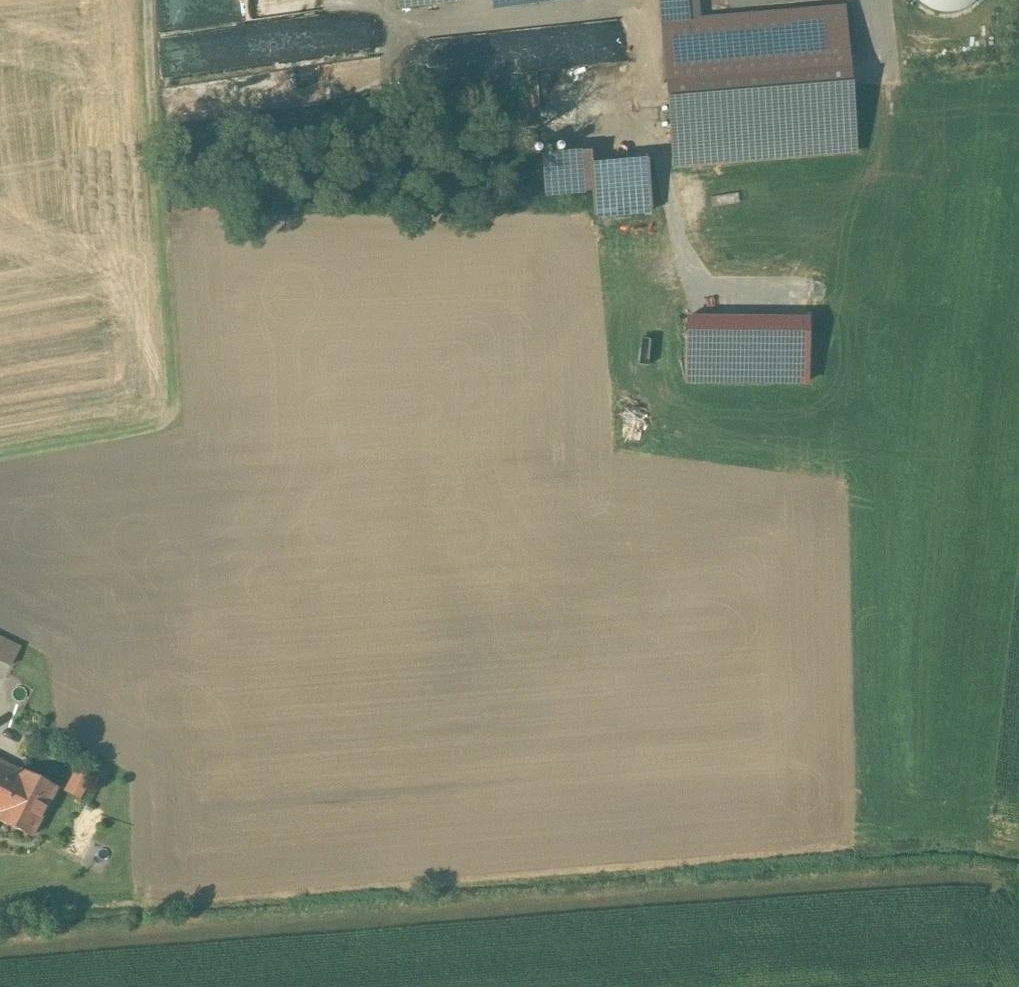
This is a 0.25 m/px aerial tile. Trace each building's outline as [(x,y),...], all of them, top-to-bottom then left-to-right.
[(847,67),(666,82),(673,165),(854,150),(847,67)] [(556,151),(557,194),(605,192),(605,184),(637,183),(637,162),(607,163),(606,149),(556,151)] [(699,313),(698,383),(823,384),(824,315),(699,313)] [(0,625),(0,651),(20,661),(31,640),(0,625)] [(20,772),(0,762),(0,810),(20,772)] [(68,789),(85,797),(96,772),(79,765),(68,789)] [(21,770),(0,810),(0,821),(30,836),(55,787),(21,770)]
